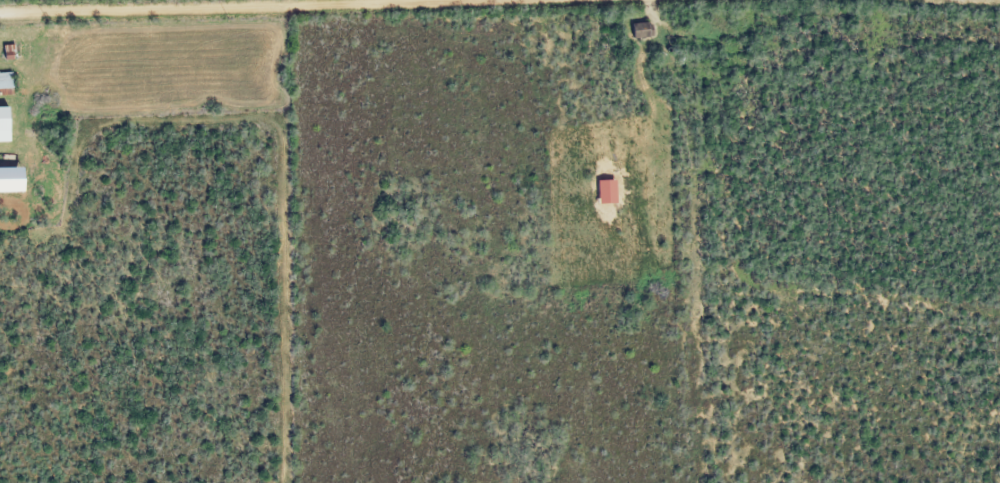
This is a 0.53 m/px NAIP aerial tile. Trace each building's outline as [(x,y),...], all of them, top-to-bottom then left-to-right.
[(653,35),(650,21),(634,24),(637,38),(653,35)] [(15,94),(15,72),(0,72),(0,94),(15,94)]
